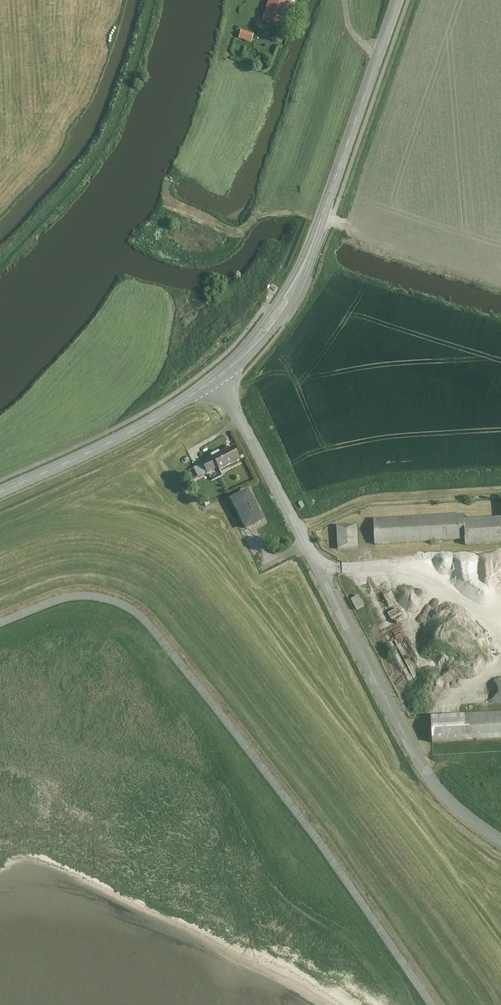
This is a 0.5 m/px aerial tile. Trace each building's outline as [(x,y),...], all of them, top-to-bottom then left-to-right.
[(290,0),(266,0),(259,21),(280,28),(290,0)] [(244,28),(241,38),(253,42),(257,33),(244,28)] [(231,445),(200,460),(209,477),(239,462),(231,445)] [(264,522),(247,489),(230,498),(246,531),(264,522)] [(373,517),(373,544),(464,542),(464,546),(500,545),(500,519),(463,520),(463,515),(373,517)] [(357,550),(357,524),(336,524),(336,550),(357,550)] [(353,598),(358,610),(366,606),(361,595),(353,598)] [(394,620),(405,616),(401,608),(391,612),(394,620)] [(430,719),(431,743),(500,740),(500,716),(430,719)]
